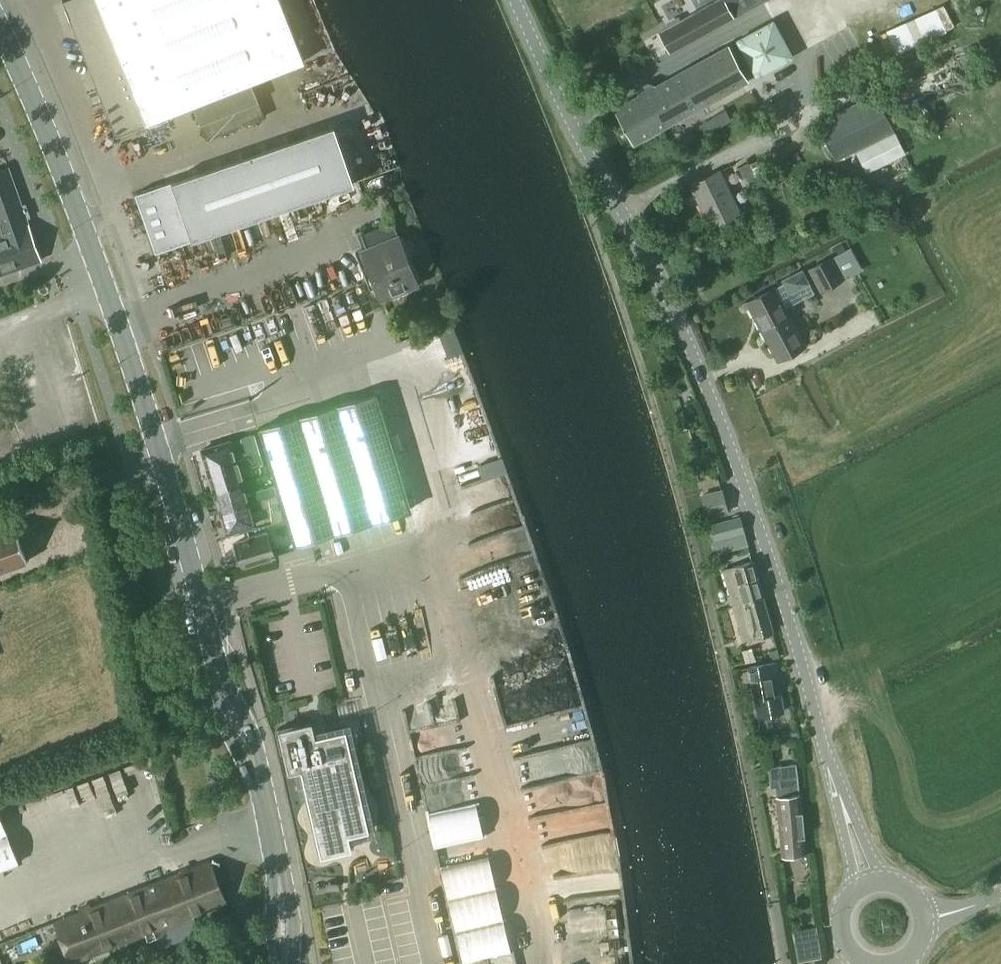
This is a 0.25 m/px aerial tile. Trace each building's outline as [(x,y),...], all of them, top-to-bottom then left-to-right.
[(250,81),(303,60),(280,0),(63,0),(116,136),(193,104),(207,139),(264,116),(250,81)] [(658,31),(670,51),(732,16),(733,18),(765,0),(717,0),(692,14),(688,16),(668,26),(658,31)] [(756,78),(794,58),(774,20),(736,40),(756,78)] [(635,144),(662,128),(703,106),(748,81),(728,44),(653,85),(648,84),(641,87),(638,94),(614,107),(635,144)] [(831,99),(886,70),(878,55),(822,85),(831,99)] [(817,123),(835,160),(893,131),(875,94),(817,123)] [(155,252),(353,183),(333,125),(134,193),(155,252)] [(866,173),(905,154),(895,132),(855,152),(866,173)] [(745,185),(756,181),(748,163),(738,168),(745,185)] [(2,273),(40,260),(8,168),(0,171),(0,268),(2,273)] [(710,227),(741,212),(720,169),(689,184),(710,227)] [(418,284),(392,220),(357,235),(362,248),(356,251),(365,276),(370,274),(380,299),(418,284)] [(811,267),(807,269),(820,292),(862,268),(849,246),(829,258),(811,267)] [(790,293),(810,283),(803,270),(783,280),(790,293)] [(784,355),(798,348),(796,344),(802,341),(796,329),(775,288),(747,303),(769,342),(775,354),(782,351),(784,355)] [(295,544),(410,508),(375,393),(259,428),(295,544)] [(263,462),(254,433),(241,437),(245,450),(234,454),(230,440),(202,449),(214,490),(243,482),(239,469),(263,462)] [(243,482),(214,490),(220,510),(276,494),(274,485),(256,490),(257,491),(247,494),(243,482)] [(708,516),(727,511),(720,491),(702,496),(708,516)] [(276,494),(220,510),(227,531),(256,523),(252,511),(266,506),(271,523),(284,519),(276,494)] [(740,517),(709,525),(714,541),(744,533),(740,517)] [(27,561),(13,525),(0,530),(0,571),(27,561)] [(242,566),(254,562),(273,556),(266,533),(235,542),(242,566)] [(733,606),(762,598),(752,563),(724,573),(733,606)] [(743,639),(771,630),(762,598),(733,606),(743,639)] [(779,657),(777,648),(768,650),(770,659),(779,657)] [(776,661),(749,666),(759,716),(783,712),(780,695),(783,694),(776,661)] [(312,721),(277,729),(287,773),(301,770),(319,856),(351,849),(348,835),(367,830),(345,730),(315,736),(312,721)] [(798,729),(780,732),(781,740),(799,737),(798,729)] [(796,763),(767,766),(769,789),(777,788),(782,856),(805,854),(797,778),(796,763)] [(18,862),(0,815),(0,869),(18,862)] [(199,931),(193,915),(225,903),(208,861),(53,922),(69,963),(153,931),(158,947),(199,931)] [(818,937),(794,941),(797,962),(821,958),(818,937)]
